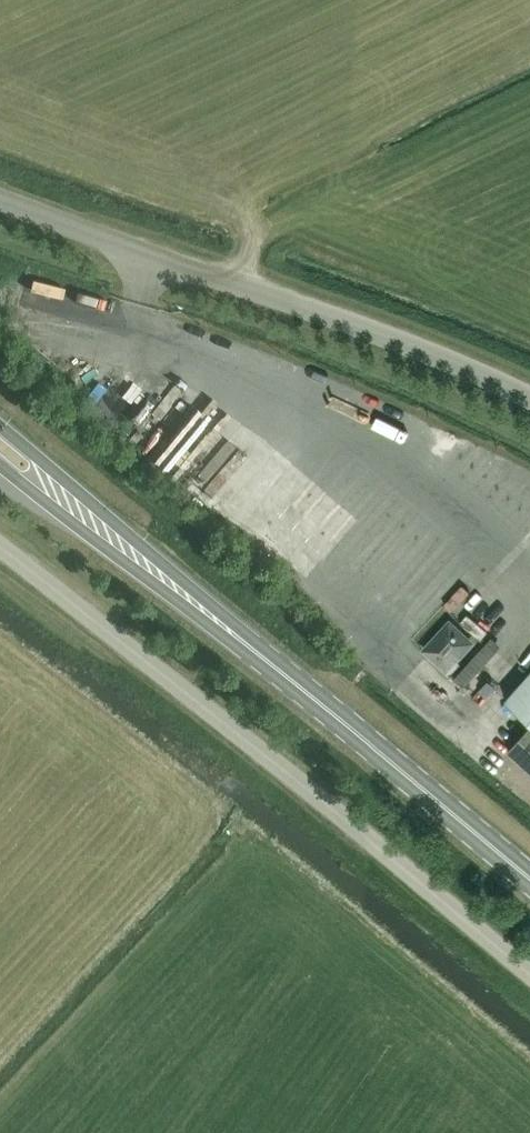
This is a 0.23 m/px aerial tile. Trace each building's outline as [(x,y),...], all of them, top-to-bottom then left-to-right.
[(467,576),(448,595),(456,604),(476,585),(467,576)] [(470,644),(449,623),(424,650),(449,674),(458,664),(454,661),(470,644)] [(459,667),(470,678),(508,641),(497,630),(459,667)] [(504,700),(529,722),(529,671),(504,700)] [(529,772),(529,726),(507,751),(529,772)]
